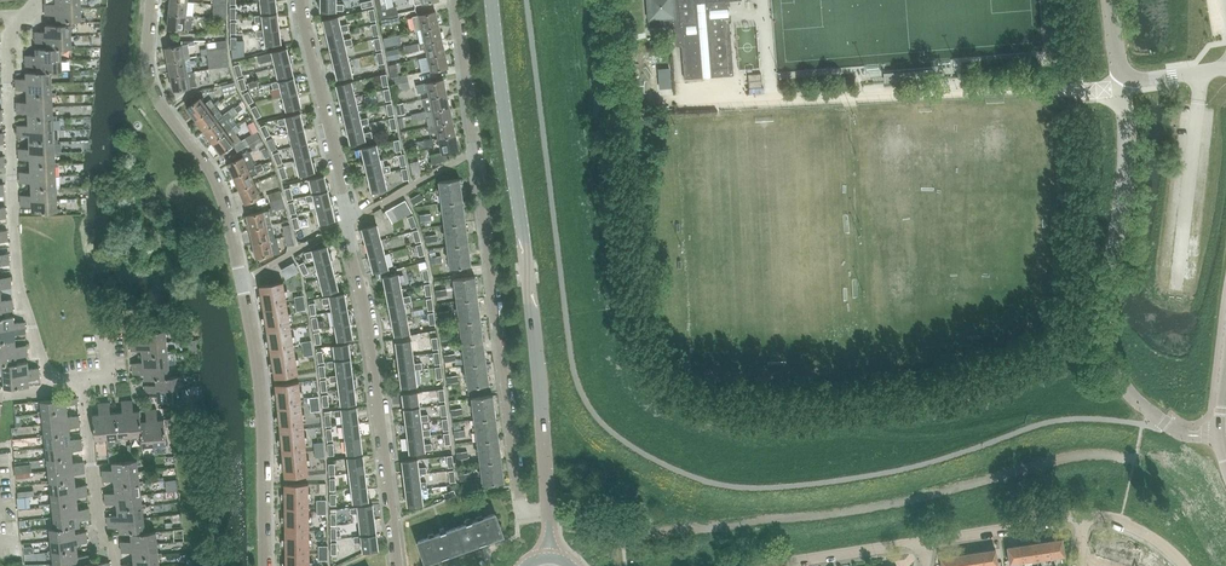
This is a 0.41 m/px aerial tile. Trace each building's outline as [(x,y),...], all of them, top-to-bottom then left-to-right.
[(45,9),(81,8),(81,0),(56,0),(56,4),(45,4),(45,9)] [(188,1),(181,0),(170,0),(169,13),(186,15),(188,1)] [(260,15),(276,13),(274,0),(261,0),(258,0),(260,15)] [(337,0),(318,0),(318,4),(321,4),(321,11),(337,11),(337,10),(344,10),(344,4),(337,4),(337,0)] [(362,8),(373,5),(372,0),(371,0),(361,2),(362,8)] [(381,18),(398,14),(397,6),(383,9),(381,0),(376,1),(378,11),(379,10),(381,18)] [(733,0),(647,0),(649,27),(671,26),(675,32),(677,46),(682,46),(685,79),(734,75),(728,0),(733,0)] [(81,17),(81,8),(45,9),(45,16),(56,15),(56,21),(82,20),(85,19),(85,17),(81,17)] [(421,29),(421,28),(439,25),(436,10),(412,16),(415,31),(421,29)] [(192,16),(186,15),(169,13),(167,27),(191,30),(192,16)] [(262,29),(278,27),(276,13),(260,15),(253,16),(254,23),(261,22),(262,29)] [(400,21),(398,14),(381,18),(383,25),(400,21)] [(324,20),(327,34),(343,31),(343,30),(350,29),(348,22),(341,24),(339,16),(324,20)] [(71,25),(45,26),(46,32),(35,32),(35,38),(71,36),(71,26),(75,26),(74,23),(71,24),(71,25)] [(442,39),(439,25),(421,28),(421,29),(424,42),(442,39)] [(279,42),(278,27),(262,29),(262,30),(255,31),(255,37),(263,36),(264,44),(279,42)] [(344,38),(343,31),(327,34),(331,49),(346,45),(353,43),(352,36),(344,38)] [(47,42),(47,49),(61,48),(61,49),(72,48),(75,48),(75,45),(72,46),(71,36),(35,38),(36,43),(47,42)] [(384,38),(385,46),(397,44),(396,36),(384,38)] [(427,56),(445,53),(442,39),(424,42),(424,43),(419,44),(419,43),(411,45),(413,52),(426,49),(427,56)] [(213,54),(220,53),(227,52),(226,40),(212,42),(213,50),(213,54)] [(165,48),(168,62),(189,58),(188,52),(184,53),(183,44),(165,48)] [(331,49),(334,63),(349,59),(346,45),(331,49)] [(411,45),(404,46),(405,53),(413,52),(411,45)] [(61,49),(61,48),(47,49),(36,49),(36,55),(25,56),(25,62),(62,60),(61,50),(64,50),(64,49),(72,49),(72,48),(61,49)] [(290,63),(293,62),(291,54),(288,55),(287,48),(257,55),(259,62),(273,59),(275,67),(290,63)] [(227,52),(220,53),(213,54),(214,58),(215,68),(229,66),(227,52)] [(448,67),(445,53),(427,56),(431,71),(448,67)] [(199,61),(198,56),(189,58),(168,62),(170,76),(193,72),(191,62),(199,61)] [(349,59),(334,63),(337,78),(353,74),(349,59)] [(62,69),(62,60),(25,62),(26,67),(37,67),(37,72),(51,72),(51,73),(55,72),(62,72),(62,71),(66,71),(66,69),(62,69)] [(294,78),(290,63),(275,67),(278,81),(294,78)] [(242,75),(239,64),(234,65),(237,76),(242,75)] [(660,87),(671,86),(669,68),(659,69),(660,87)] [(194,71),(193,72),(170,76),(173,90),(197,85),(194,71)] [(894,71),(882,71),(883,81),(894,81),(894,71)] [(16,79),(16,85),(52,83),(51,73),(55,73),(55,72),(51,73),(51,72),(37,72),(26,73),(26,79),(16,79)] [(759,72),(746,73),(747,87),(760,85),(759,72)] [(410,88),(408,81),(406,74),(393,77),(396,91),(410,88)] [(241,90),(247,88),(243,77),(238,79),(241,90)] [(297,91),(300,91),(298,83),(295,83),(294,78),(278,81),(272,83),(273,89),(280,87),(282,95),(297,92),(297,91)] [(444,79),(416,85),(418,93),(428,91),(429,97),(447,93),(444,79)] [(225,97),(231,93),(230,91),(237,89),(235,82),(222,85),(225,97)] [(352,82),(337,86),(340,100),(355,97),(352,82)] [(27,96),(52,95),(56,95),(56,93),(52,93),(52,83),(16,85),(16,90),(27,90),(27,96)] [(248,104),(254,101),(248,91),(243,94),(248,104)] [(301,106),(297,92),(282,95),(285,110),(301,106)] [(423,98),(425,111),(426,112),(450,107),(447,93),(429,97),(423,98)] [(56,95),(52,95),(27,96),(27,102),(17,103),(17,108),(53,106),(52,96),(56,96),(56,95)] [(205,103),(201,97),(187,108),(195,120),(215,105),(211,99),(205,103)] [(340,100),(344,114),(359,111),(359,110),(366,108),(365,102),(358,104),(356,97),(355,97),(340,100)] [(398,115),(406,113),(404,102),(396,104),(398,115)] [(232,127),(227,120),(243,108),(240,104),(235,108),(234,106),(223,114),(221,116),(222,117),(204,131),(212,142),(226,131),(232,127)] [(204,131),(222,117),(221,116),(223,114),(215,105),(195,120),(204,131)] [(256,105),(251,108),(256,118),(261,115),(256,105)] [(28,119),(53,118),(57,118),(57,116),(53,116),(53,106),(17,108),(17,114),(28,113),(28,119)] [(429,126),(430,126),(453,121),(450,107),(426,112),(425,111),(418,112),(419,119),(427,118),(429,126)] [(359,111),(344,114),(341,115),(343,123),(346,122),(347,129),(363,125),(363,124),(370,123),(368,116),(361,118),(359,111)] [(418,112),(411,114),(413,121),(419,119),(418,112)] [(284,117),(284,118),(277,120),(278,126),(285,124),(287,132),(303,128),(299,113),(284,117)] [(57,118),(53,118),(28,119),(28,126),(18,126),(18,131),(54,130),(54,120),(57,120),(57,118)] [(430,126),(429,126),(428,126),(429,133),(436,131),(438,138),(456,135),(453,121),(430,126)] [(265,137),(270,135),(265,124),(260,127),(265,137)] [(233,128),(232,127),(226,131),(212,142),(221,154),(240,139),(236,133),(239,130),(236,125),(233,128)] [(365,133),(363,125),(347,129),(351,143),(366,140),(366,139),(373,137),(372,131),(365,133)] [(287,132),(291,146),(306,142),(303,128),(287,132)] [(54,139),(54,130),(18,131),(18,137),(29,136),(29,142),(58,141),(58,139),(54,139)] [(245,138),(249,144),(260,137),(256,131),(245,138)] [(441,152),(430,154),(433,164),(448,160),(446,152),(459,149),(456,135),(438,138),(441,152)] [(264,144),(260,137),(249,144),(253,150),(264,144)] [(272,151),(277,148),(272,138),(267,140),(272,151)] [(435,145),(433,138),(424,140),(425,147),(435,145)] [(419,148),(425,147),(424,140),(417,141),(419,148)] [(58,143),(58,141),(29,142),(29,149),(19,149),(19,155),(55,153),(55,143),(58,143)] [(291,146),(294,160),(310,156),(306,142),(291,146)] [(363,156),(364,162),(380,158),(376,144),(361,147),(361,148),(358,149),(360,157),(363,156)] [(264,147),(258,149),(263,160),(268,158),(264,147)] [(228,164),(233,177),(262,165),(261,163),(256,165),(249,151),(240,155),(241,158),(228,164)] [(282,162),(278,152),(273,154),(277,164),(282,162)] [(55,162),(55,153),(19,155),(19,160),(30,160),(30,166),(59,164),(59,162),(55,162)] [(317,170),(315,162),(311,163),(310,156),(294,160),(298,175),(313,171),(313,170),(317,170)] [(390,170),(389,164),(382,165),(380,158),(364,162),(368,176),(383,172),(390,170)] [(272,160),(262,165),(233,177),(239,190),(255,183),(252,177),(258,174),(257,173),(274,165),(272,160)] [(418,161),(411,162),(413,174),(420,172),(418,161)] [(19,172),(20,178),(56,176),(56,166),(59,166),(59,164),(30,166),(30,172),(19,172)] [(287,177),(284,166),(278,168),(282,179),(287,177)] [(387,187),(383,172),(368,176),(371,191),(372,195),(380,193),(379,189),(387,187)] [(308,179),(312,194),(327,190),(330,189),(328,181),(325,182),(324,175),(308,179)] [(57,188),(60,188),(60,185),(56,185),(56,176),(20,178),(20,183),(31,183),(31,189),(57,188)] [(438,182),(441,203),(462,201),(459,179),(438,182)] [(261,196),(255,183),(239,190),(245,203),(261,196)] [(290,187),(284,188),(287,200),(293,198),(290,187)] [(60,188),(57,188),(31,189),(31,195),(21,195),(21,201),(57,199),(57,189),(60,189),(60,188)] [(331,204),(333,204),(331,196),(329,196),(327,190),(312,194),(305,196),(306,203),(313,201),(315,208),(331,205),(331,204)] [(270,201),(282,197),(280,191),(268,195),(270,201)] [(423,199),(420,193),(410,199),(414,205),(423,199)] [(286,207),(282,197),(270,201),(273,211),(286,207)] [(61,211),(61,208),(58,208),(57,199),(21,201),(21,206),(32,206),(32,213),(58,212),(58,211),(61,211)] [(410,212),(404,200),(397,203),(404,215),(410,212)] [(296,212),(294,201),(288,203),(291,214),(296,212)] [(444,225),(465,222),(462,201),(441,203),(444,225)] [(397,203),(391,207),(397,219),(404,215),(397,203)] [(334,219),(331,205),(315,208),(319,223),(334,219)] [(391,222),(397,219),(391,207),(384,211),(391,222)] [(247,215),(250,229),(272,224),(270,215),(269,210),(266,211),(264,211),(247,215)] [(421,221),(432,220),(431,213),(420,214),(421,221)] [(413,215),(407,217),(411,228),(417,226),(413,215)] [(300,227),(297,216),(291,218),(294,229),(300,227)] [(468,244),(465,222),(444,225),(447,247),(468,244)] [(250,229),(253,243),(275,238),(272,224),(250,229)] [(381,239),(377,224),(362,228),(362,229),(359,229),(361,238),(364,237),(366,243),(381,239)] [(285,236),(292,235),(289,225),(283,226),(285,236)] [(415,242),(421,240),(418,229),(412,231),(415,242)] [(426,243),(437,241),(436,234),(425,236),(426,243)] [(294,244),(292,235),(285,236),(288,246),(294,244)] [(275,238),(253,243),(256,257),(266,255),(267,261),(272,260),(271,254),(280,252),(278,244),(280,243),(279,238),(275,238)] [(366,243),(369,257),(385,253),(381,239),(366,243)] [(425,254),(422,243),(416,245),(419,256),(425,254)] [(449,268),(471,266),(468,244),(447,247),(449,268)] [(330,260),(333,259),(331,251),(328,252),(326,245),(311,249),(311,251),(304,252),(306,259),(313,257),(315,264),(330,260)] [(369,266),(371,265),(373,271),(389,267),(385,253),(369,257),(367,258),(369,266)] [(441,255),(430,257),(431,264),(442,263),(441,255)] [(334,274),(330,260),(315,264),(318,278),(334,274)] [(294,262),(281,270),(286,278),(299,271),(294,262)] [(383,277),(386,291),(402,288),(399,273),(383,277)] [(334,274),(318,278),(322,293),(337,289),(334,274)] [(453,280),(456,301),(477,298),(475,277),(453,280)] [(1,294),(1,289),(12,288),(11,281),(0,282),(0,294),(1,294)] [(283,281),(259,285),(263,306),(263,309),(287,305),(283,281)] [(425,285),(420,286),(421,290),(425,289),(426,295),(432,295),(430,283),(424,284),(425,285)] [(404,296),(402,288),(386,291),(389,306),(405,302),(411,301),(410,295),(404,296)] [(448,296),(447,289),(435,290),(436,297),(448,296)] [(329,296),(321,297),(323,304),(330,303),(331,310),(347,308),(344,293),(329,296)] [(1,294),(0,294),(0,305),(13,304),(12,300),(2,300),(1,294)] [(456,301),(459,323),(480,320),(477,298),(456,301)] [(408,317),(405,302),(389,306),(392,320),(408,317)] [(3,317),(3,312),(13,311),(13,304),(0,305),(0,317),(3,317)] [(291,328),(287,305),(263,309),(267,331),(291,328)] [(348,314),(347,308),(331,310),(334,325),(350,322),(349,322),(352,321),(351,313),(348,314)] [(439,319),(450,317),(449,310),(438,312),(439,319)] [(3,317),(0,317),(0,329),(25,327),(25,322),(14,323),(14,317),(3,318),(3,317)] [(395,335),(411,332),(408,317),(392,320),(395,335)] [(483,342),(482,331),(480,320),(459,323),(462,344),(483,342)] [(350,322),(334,325),(336,340),(352,337),(350,322)] [(15,339),(15,334),(26,333),(25,327),(0,329),(0,341),(15,339)] [(291,328),(267,331),(271,354),(294,350),(291,328)] [(169,330),(140,333),(140,339),(130,340),(130,345),(166,342),(165,332),(169,331),(169,330)] [(452,332),(441,333),(442,340),(453,339),(452,332)] [(0,341),(0,352),(27,350),(26,345),(16,346),(15,339),(0,341)] [(420,354),(418,340),(412,341),(412,340),(396,342),(398,357),(414,355),(420,354)] [(167,351),(166,342),(130,345),(131,351),(141,350),(142,356),(167,354),(171,353),(171,351),(167,351)] [(462,344),(465,366),(486,363),(483,342),(462,344)] [(333,345),(335,360),(351,358),(349,343),(333,345)] [(17,362),(17,358),(27,357),(27,350),(0,352),(0,365),(2,365),(2,364),(17,362)] [(294,350),(271,354),(275,378),(298,374),(294,350)] [(171,353),(167,354),(142,356),(142,362),(132,363),(133,368),(168,365),(167,355),(171,354),(171,353)] [(444,355),(445,362),(456,361),(455,353),(444,355)] [(415,363),(414,355),(398,357),(400,371),(415,370),(422,369),(422,362),(415,363)] [(336,367),(337,375),(352,373),(351,358),(335,360),(335,361),(328,361),(328,368),(336,367)] [(4,376),(39,373),(39,368),(28,369),(28,363),(17,364),(17,362),(2,364),(2,365),(0,365),(0,375),(4,375),(4,376)] [(489,385),(486,363),(465,366),(467,388),(489,385)] [(144,379),(155,378),(169,376),(168,365),(133,368),(133,374),(143,373),(144,379)] [(401,386),(417,384),(415,370),(400,371),(401,386)] [(5,389),(30,387),(29,380),(40,379),(39,373),(4,376),(4,385),(1,385),(1,387),(5,387),(5,389)] [(338,389),(354,388),(357,387),(356,379),(353,379),(352,373),(337,375),(329,376),(330,383),(337,382),(338,389)] [(145,384),(145,390),(181,387),(180,377),(184,377),(184,375),(169,376),(155,378),(155,383),(145,384)] [(458,375),(447,376),(448,384),(459,382),(458,375)] [(299,381),(275,384),(278,408),(301,405),(299,381)] [(157,401),(159,401),(186,398),(186,396),(182,396),(181,387),(145,390),(146,395),(156,394),(157,401)] [(356,402),(354,388),(338,389),(340,404),(356,402)] [(402,394),(404,409),(420,407),(418,392),(402,394)] [(496,417),(494,406),(493,396),(472,398),(474,420),(496,417)] [(68,405),(79,404),(78,398),(41,402),(42,411),(38,411),(39,414),(43,413),(69,411),(68,405)] [(120,438),(131,437),(128,400),(123,401),(124,412),(118,412),(120,441),(121,441),(120,438)] [(142,436),(143,436),(141,421),(141,411),(134,411),(133,400),(128,400),(131,437),(140,437),(140,439),(142,439),(142,436)] [(97,440),(108,439),(105,402),(99,403),(100,414),(94,414),(96,440),(96,443),(98,443),(97,440)] [(111,402),(105,402),(108,439),(117,438),(117,441),(120,441),(118,412),(111,413),(111,402)] [(301,405),(278,408),(280,430),(304,428),(301,405)] [(357,407),(341,409),(334,410),(334,417),(342,416),(343,424),(358,422),(357,407)] [(429,421),(428,414),(421,415),(420,407),(404,409),(406,423),(422,421),(429,421)] [(451,409),(452,416),(463,415),(462,408),(451,409)] [(158,409),(153,410),(156,446),(164,445),(164,448),(167,448),(166,445),(168,445),(166,419),(159,420),(158,409)] [(143,450),(145,450),(145,447),(156,446),(153,410),(147,410),(148,421),(141,421),(143,436),(144,447),(142,447),(143,450)] [(69,411),(43,413),(39,414),(39,415),(43,415),(44,425),(81,421),(80,416),(69,417),(69,411)] [(474,420),(477,442),(498,439),(496,417),(474,420)] [(41,437),(45,436),(71,434),(71,428),(81,427),(81,421),(44,425),(45,434),(41,434),(41,437)] [(406,423),(408,438),(424,436),(430,435),(429,429),(423,429),(422,421),(406,423)] [(360,437),(358,422),(343,424),(344,439),(360,437)] [(304,428),(280,430),(282,454),(306,451),(304,428)] [(466,436),(465,429),(454,431),(455,438),(466,436)] [(72,439),(71,434),(45,436),(41,437),(41,438),(45,438),(46,448),(83,444),(82,438),(72,439)] [(425,444),(424,436),(408,438),(410,453),(426,451),(425,450),(433,449),(432,443),(425,444)] [(360,437),(344,439),(346,454),(362,452),(360,437)] [(25,439),(10,440),(11,451),(33,450),(33,443),(26,443),(25,439)] [(480,463),(501,460),(498,439),(477,442),(480,463)] [(83,444),(46,448),(47,457),(43,457),(44,460),(74,457),(73,451),(84,450),(83,444)] [(306,451),(282,454),(285,477),(308,475),(306,451)] [(469,458),(468,451),(456,452),(457,459),(469,458)] [(363,456),(347,458),(349,473),(350,473),(365,471),(363,456)] [(74,463),(74,457),(44,460),(44,461),(48,461),(49,471),(85,467),(85,461),(74,463)] [(103,470),(103,475),(139,471),(138,461),(141,461),(141,459),(137,460),(112,463),(113,468),(103,470)] [(426,473),(426,467),(419,468),(418,459),(402,461),(404,476),(420,474),(426,473)] [(504,482),(501,460),(480,463),(483,485),(504,482)] [(46,483),(76,480),(75,474),(86,473),(85,467),(49,471),(50,480),(46,480),(46,483)] [(24,479),(26,470),(17,468),(16,478),(24,479)] [(140,483),(143,482),(143,481),(140,481),(139,471),(103,475),(104,481),(114,480),(115,486),(140,483)] [(350,479),(351,487),(367,486),(365,471),(350,473),(349,473),(350,479)] [(471,479),(470,472),(459,474),(460,481),(471,479)] [(404,476),(406,490),(422,488),(420,474),(404,476)] [(50,484),(51,494),(88,490),(87,485),(77,486),(76,480),(46,483),(46,484),(50,484)] [(143,482),(140,483),(115,486),(116,492),(105,493),(106,498),(142,494),(140,485),(144,484),(143,482)] [(308,483),(284,483),(285,509),(309,508),(308,483)] [(368,500),(367,486),(351,487),(353,502),(368,500)] [(424,503),(422,488),(406,490),(408,505),(424,503)] [(456,494),(454,489),(443,493),(445,499),(456,494)] [(88,496),(88,490),(51,494),(52,503),(48,504),(49,506),(79,503),(78,497),(88,496)] [(107,504),(117,503),(117,509),(143,506),(146,505),(146,504),(143,504),(142,494),(106,498),(107,504)] [(79,509),(79,503),(49,506),(49,507),(52,507),(53,517),(90,513),(89,508),(79,509)] [(374,519),(373,504),(357,506),(350,507),(350,514),(358,513),(359,521),(374,519)] [(108,516),(108,521),(144,518),(143,508),(146,507),(146,505),(143,506),(117,509),(118,515),(108,516)] [(309,508),(285,509),(285,530),(309,530),(309,508)] [(464,549),(488,541),(503,535),(495,512),(456,526),(464,549)] [(55,529),(75,527),(81,526),(80,520),(91,519),(90,513),(53,517),(54,526),(51,527),(51,529),(55,529)] [(145,527),(144,518),(108,521),(109,527),(119,526),(120,532),(149,529),(149,527),(145,527)] [(360,536),(376,534),(374,519),(359,521),(360,536)] [(426,563),(464,549),(456,526),(418,540),(426,563)] [(75,527),(55,529),(51,529),(46,530),(46,531),(49,531),(50,541),(87,537),(86,531),(76,532),(75,527)] [(309,530),(285,530),(285,552),(309,552),(309,530)] [(121,542),(121,547),(157,543),(157,533),(160,533),(160,532),(131,534),(131,541),(121,542)] [(360,536),(353,537),(354,544),(361,543),(362,551),(378,549),(376,534),(360,536)] [(1099,536),(1092,556),(1124,565),(1137,565),(1142,549),(1099,536)] [(49,553),(52,553),(78,550),(77,544),(88,543),(87,537),(50,541),(51,550),(48,550),(49,553)] [(1009,564),(1065,556),(1063,537),(1006,545),(1009,564)] [(157,543),(121,547),(122,553),(132,552),(133,558),(159,555),(162,555),(162,552),(158,553),(157,543)] [(939,555),(939,565),(995,565),(999,565),(997,559),(997,555),(995,548),(986,551),(962,551),(947,555),(939,555)] [(78,550),(52,553),(49,553),(49,554),(52,554),(53,564),(89,560),(89,554),(78,555),(78,550)] [(285,552),(286,565),(309,565),(309,552),(285,552)] [(159,555),(133,558),(134,563),(123,564),(123,565),(160,565),(159,556),(162,556),(162,555),(159,555)]
